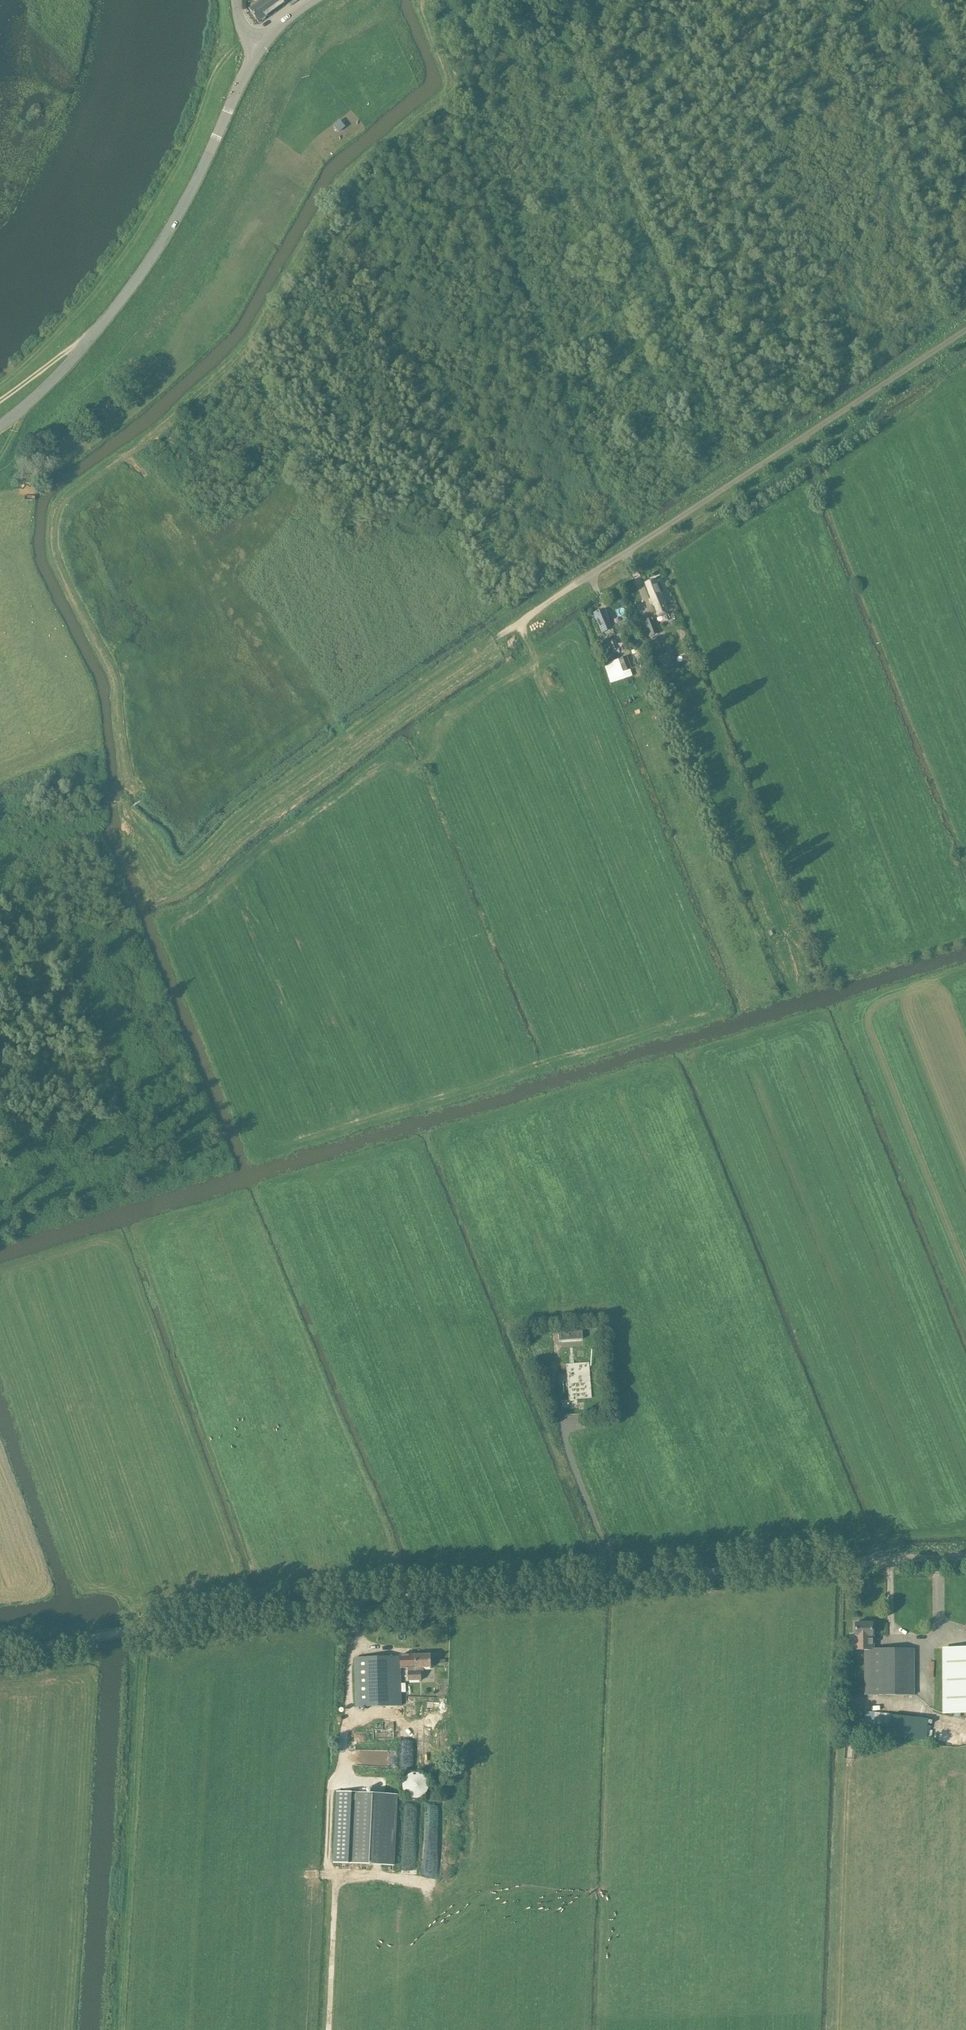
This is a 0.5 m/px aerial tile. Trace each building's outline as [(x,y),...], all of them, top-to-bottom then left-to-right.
[(290,0),(265,0),(250,10),(259,22),(290,0)] [(340,132),(347,127),(341,121),(335,126),(340,132)] [(52,452),(42,441),(33,449),(43,460),(52,452)] [(672,610),(665,591),(660,580),(656,582),(655,580),(645,583),(658,617),(668,613),(668,612),(672,610)] [(614,634),(612,629),(604,610),(595,614),(603,633),(605,638),(614,634)] [(650,637),(659,634),(653,618),(644,622),(650,637)] [(655,650),(661,648),(657,637),(651,640),(655,650)] [(611,651),(618,649),(616,641),(609,643),(611,651)] [(633,675),(631,669),(626,656),(619,659),(604,664),(611,683),(633,675)] [(664,671),(674,667),(670,656),(660,660),(664,671)] [(583,1329),(559,1331),(559,1341),(583,1339),(583,1329)] [(568,1363),(569,1398),(592,1397),(591,1362),(568,1363)] [(874,1636),(872,1636),(872,1623),(855,1623),(855,1636),(851,1636),(851,1648),(864,1648),(864,1695),(915,1695),(914,1648),(874,1648),(874,1636)] [(944,1648),(944,1712),(965,1712),(965,1648),(944,1648)] [(423,1672),(423,1668),(431,1667),(431,1654),(415,1655),(400,1656),(355,1657),(356,1707),(402,1706),(400,1667),(407,1667),(408,1681),(421,1681),(421,1672),(423,1672)] [(396,1739),(396,1721),(383,1722),(383,1729),(373,1729),(374,1739),(396,1739)] [(957,1746),(962,1730),(945,1725),(940,1741),(957,1746)] [(403,1782),(403,1787),(404,1791),(407,1795),(410,1797),(415,1798),(419,1798),(423,1796),(426,1792),(428,1788),(428,1784),(427,1779),(424,1776),(421,1774),(416,1773),(412,1773),(408,1775),(405,1778),(403,1782)] [(351,1792),(347,1863),(393,1865),(396,1794),(351,1792)]
